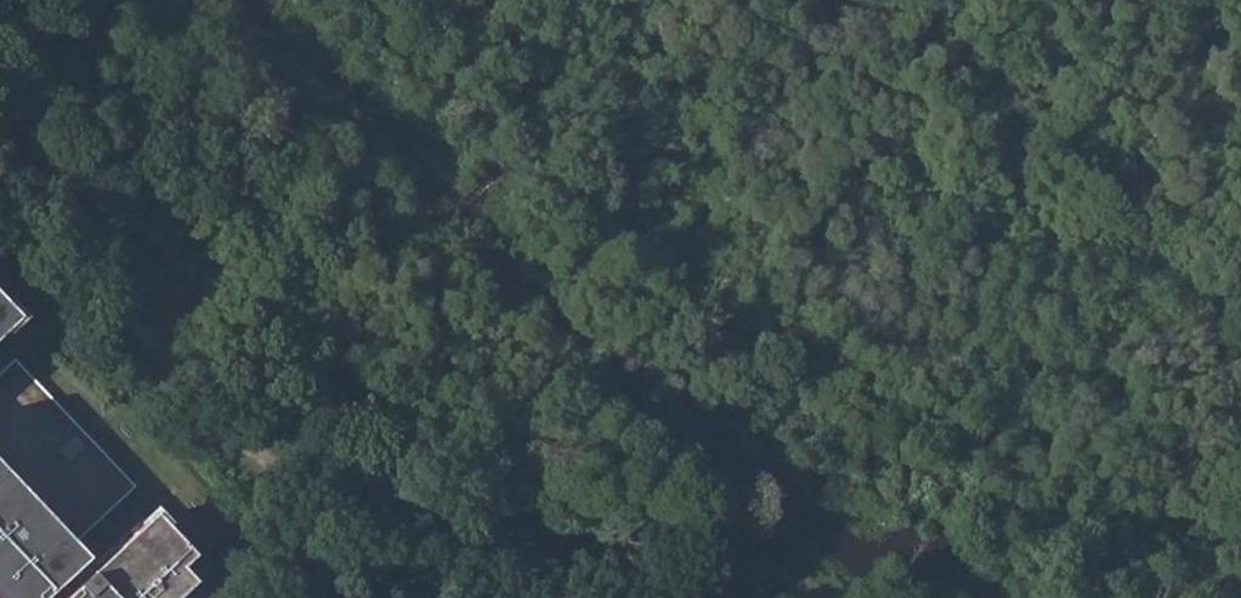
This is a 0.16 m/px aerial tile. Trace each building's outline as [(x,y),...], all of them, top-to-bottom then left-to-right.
[(184,592),(169,578),(181,566),(141,525),(79,587),(70,577),(75,572),(63,560),(129,493),(6,369),(0,375),(0,597),(178,597),(184,592)]
